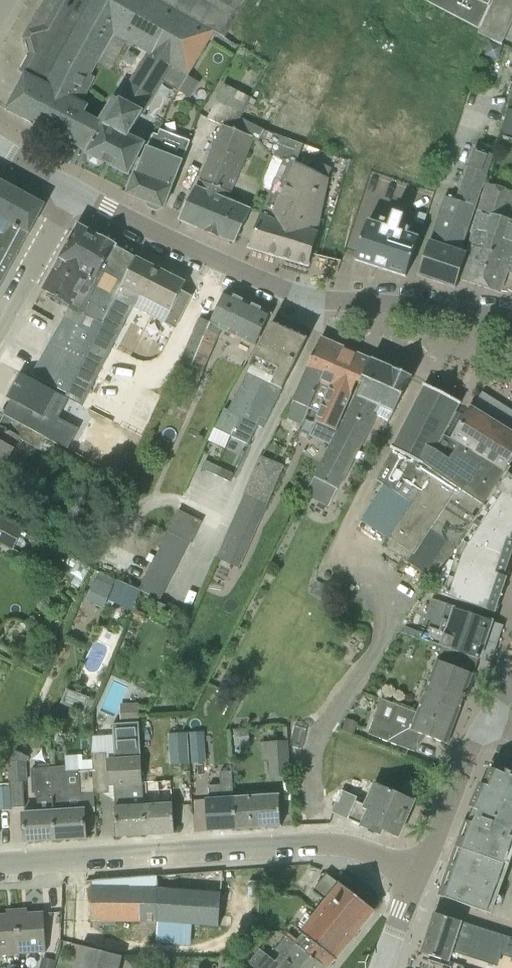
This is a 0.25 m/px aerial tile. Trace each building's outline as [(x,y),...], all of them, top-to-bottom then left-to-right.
[(25,40),(30,55),(20,71),(82,104),(83,104),(84,102),(96,78),(92,76),(114,35),(147,53),(189,77),(215,33),(225,39),(248,0),(47,0),(25,40)] [(481,30),(486,19),(489,12),(492,5),(495,0),(422,0),(481,30)] [(492,5),(511,14),(511,0),(495,0),(492,5)] [(511,20),(511,14),(492,5),(489,12),(486,19),(508,29),(511,20)] [(502,43),(508,29),(486,19),(481,30),(480,33),(502,43)] [(503,47),(489,42),(484,56),(498,61),(503,47)] [(133,130),(162,83),(179,93),(189,77),(147,53),(120,99),(114,96),(99,120),(85,114),(84,114),(68,143),(89,153),(88,155),(89,155),(90,163),(98,167),(104,163),(128,175),(145,142),(143,135),(133,130)] [(82,104),(20,71),(20,72),(25,75),(6,111),(9,112),(32,124),(33,124),(43,130),(44,130),(55,136),(56,136),(66,142),(68,143),(84,114),(85,114),(89,105),(84,102),(83,104),(82,104)] [(231,129),(250,98),(224,85),(215,100),(217,101),(207,119),(223,126),(231,129)] [(260,141),(266,131),(239,117),(232,129),(256,139),(260,141)] [(505,122),(502,134),(511,137),(511,123),(505,122)] [(236,182),(240,172),(251,149),(255,139),(231,129),(223,126),(199,181),(201,181),(198,188),(196,187),(181,217),(179,221),(235,244),(253,210),(227,199),(229,194),(231,195),(236,182)] [(135,174),(127,194),(146,202),(148,208),(157,212),(157,211),(163,209),(164,209),(183,162),(147,148),(136,174),(135,174)] [(475,206),(492,155),(474,149),(456,200),(475,206)] [(328,179),(295,162),(291,160),(282,163),(260,216),(253,241),(251,240),(251,242),(252,242),(251,247),(250,247),(250,249),(251,249),(307,265),(306,266),(308,266),(309,265),(311,259),(316,233),(314,232),(319,221),(328,179)] [(17,254),(28,234),(29,235),(30,234),(30,233),(37,220),(36,220),(42,210),(43,209),(41,209),(40,204),(41,203),(40,203),(39,203),(29,198),(30,198),(29,197),(28,197),(19,192),(18,191),(8,186),(7,185),(7,186),(0,182),(0,245),(17,254)] [(487,186),(479,210),(466,256),(459,280),(500,293),(511,259),(511,194),(487,186)] [(437,217),(467,227),(475,206),(456,200),(445,197),(437,217)] [(420,238),(400,231),(404,217),(394,213),(390,228),(382,226),(369,222),(355,261),(406,278),(408,273),(420,238)] [(430,241),(459,251),(467,227),(437,217),(430,241)] [(71,306),(66,316),(97,334),(136,259),(115,247),(116,246),(114,245),(113,246),(107,242),(103,240),(101,238),(94,234),(79,226),(43,290),(71,306)] [(419,276),(456,289),(459,280),(465,254),(459,252),(459,251),(430,241),(419,276)] [(0,245),(0,286),(17,254),(0,245)] [(67,393),(65,398),(83,407),(133,308),(175,329),(192,296),(182,291),(186,283),(141,260),(137,258),(136,259),(81,364),(67,393)] [(255,346),(272,316),(273,314),(270,313),(270,312),(268,311),(268,312),(253,305),(251,303),(251,304),(246,302),(246,301),(243,300),(228,293),(226,292),(212,324),(201,319),(182,364),(203,373),(221,330),(255,346)] [(66,316),(48,346),(67,356),(67,357),(81,364),(97,334),(66,316)] [(228,413),(264,430),(308,339),(307,339),(306,340),(300,336),(300,335),(299,336),(293,333),(294,332),(293,332),(293,333),(286,330),(287,329),(286,329),(286,330),(280,327),(280,326),(279,327),(273,324),(274,323),(272,322),(228,413)] [(343,347),(321,337),(292,406),(308,413),(310,409),(321,384),(320,383),(328,366),(334,369),(343,347)] [(358,380),(362,382),(372,360),(343,347),(334,369),(328,366),(320,383),(321,384),(310,409),(320,414),(316,422),(336,431),(358,380)] [(32,375),(37,377),(67,393),(81,364),(67,357),(63,365),(44,354),(32,375)] [(395,414),(414,378),(412,378),(412,377),(394,369),(394,370),(372,360),(362,382),(365,384),(361,397),(360,396),(314,478),(338,490),(350,467),(346,465),(366,425),(371,427),(376,417),(387,423),(392,412),(395,414)] [(497,372),(491,380),(504,389),(510,380),(497,372)] [(56,393),(20,373),(6,399),(30,411),(22,425),(44,437),(68,450),(76,435),(44,417),(56,393)] [(428,468),(434,472),(461,425),(453,420),(461,404),(424,385),(392,449),(393,450),(377,481),(408,501),(428,468)] [(412,504),(390,540),(410,552),(491,419),(471,407),(461,425),(434,472),(428,468),(408,501),(412,504)] [(435,581),(511,467),(509,466),(511,461),(511,433),(491,419),(410,552),(404,560),(435,581)] [(0,428),(0,472),(13,450),(11,449),(18,438),(38,449),(44,437),(22,425),(15,437),(0,428)] [(242,496),(267,506),(283,467),(259,457),(242,496)] [(202,469),(216,476),(220,468),(205,462),(202,469)] [(511,467),(435,581),(429,591),(495,613),(507,578),(504,577),(511,553),(511,468),(511,467)] [(234,475),(220,468),(216,476),(231,482),(234,475)] [(180,511),(169,532),(181,538),(191,516),(180,511)] [(203,522),(191,516),(181,538),(190,543),(192,544),(203,522)] [(0,518),(0,543),(13,550),(23,530),(0,518)] [(216,560),(230,566),(243,537),(228,531),(216,560)] [(190,543),(181,538),(169,532),(141,588),(162,598),(190,543)] [(114,586),(96,578),(86,601),(104,608),(114,586)] [(140,592),(117,582),(107,606),(112,608),(114,604),(132,611),(140,592)] [(339,594),(316,582),(310,593),(333,605),(339,594)] [(490,623),(491,621),(477,617),(478,615),(455,607),(448,605),(439,631),(429,627),(426,635),(423,634),(421,641),(442,647),(443,648),(477,659),(489,623),(490,623)] [(136,612),(133,617),(132,619),(143,624),(147,616),(136,611),(136,612)] [(463,700),(472,674),(477,659),(443,648),(442,647),(427,688),(463,700)] [(463,700),(427,688),(417,714),(453,728),(454,728),(454,727),(454,726),(460,708),(461,708),(463,700)] [(117,837),(146,836),(144,806),(143,790),(144,790),(139,704),(120,704),(121,725),(113,725),(115,761),(108,761),(108,753),(92,754),(93,771),(94,794),(110,793),(109,786),(114,785),(117,835),(115,835),(115,837),(117,837)] [(415,753),(421,736),(448,745),(449,743),(448,743),(453,728),(417,714),(396,707),(390,722),(375,716),(368,735),(396,747),(406,750),(406,749),(415,753)] [(342,732),(354,736),(358,724),(346,720),(342,732)] [(206,764),(204,732),(190,733),(192,765),(206,764)] [(169,735),(171,766),(189,764),(187,734),(169,735)] [(288,742),(267,743),(270,779),(290,778),(288,742)] [(12,808),(25,808),(24,783),(28,783),(27,762),(9,763),(12,808)] [(494,766),(485,786),(481,784),(470,808),(474,810),(471,815),(469,822),(467,822),(466,823),(453,861),(440,896),(487,914),(495,894),(511,846),(511,838),(510,838),(511,833),(511,774),(494,766)] [(51,769),(55,841),(87,839),(85,810),(67,811),(65,768),(51,769)] [(23,814),(25,843),(55,841),(51,769),(33,770),(34,794),(37,794),(38,813),(23,814)] [(94,794),(93,771),(80,771),(82,795),(94,794)] [(208,832),(236,830),(234,799),(232,772),(222,773),(223,786),(209,787),(210,800),(206,800),(208,832)] [(398,837),(414,802),(374,784),(364,806),(356,802),(358,798),(343,791),(333,814),(380,835),(383,830),(398,837)] [(10,811),(9,789),(0,790),(0,811),(10,811)] [(146,836),(175,834),(173,804),(172,804),(171,789),(157,790),(144,790),(143,790),(144,806),(146,836)] [(234,799),(236,830),(281,827),(279,796),(265,797),(265,792),(249,793),(249,798),(234,799)] [(223,872),(87,881),(87,883),(92,883),(91,922),(154,923),(218,927),(223,872)] [(297,944),(288,937),(285,941),(317,967),(328,967),(374,911),(328,875),(328,874),(326,873),(325,874),(327,875),(314,892),(329,904),(297,944)] [(17,915),(20,954),(47,952),(44,914),(17,915)] [(502,935),(434,914),(422,954),(448,962),(452,951),(467,956),(471,945),(483,948),(485,942),(499,946),(502,935)] [(17,915),(0,916),(0,955),(20,954),(17,915)] [(285,941),(277,951),(282,955),(276,963),(260,951),(249,964),(254,967),(317,967),(285,941)] [(122,957),(81,947),(76,967),(119,967),(122,957)]
